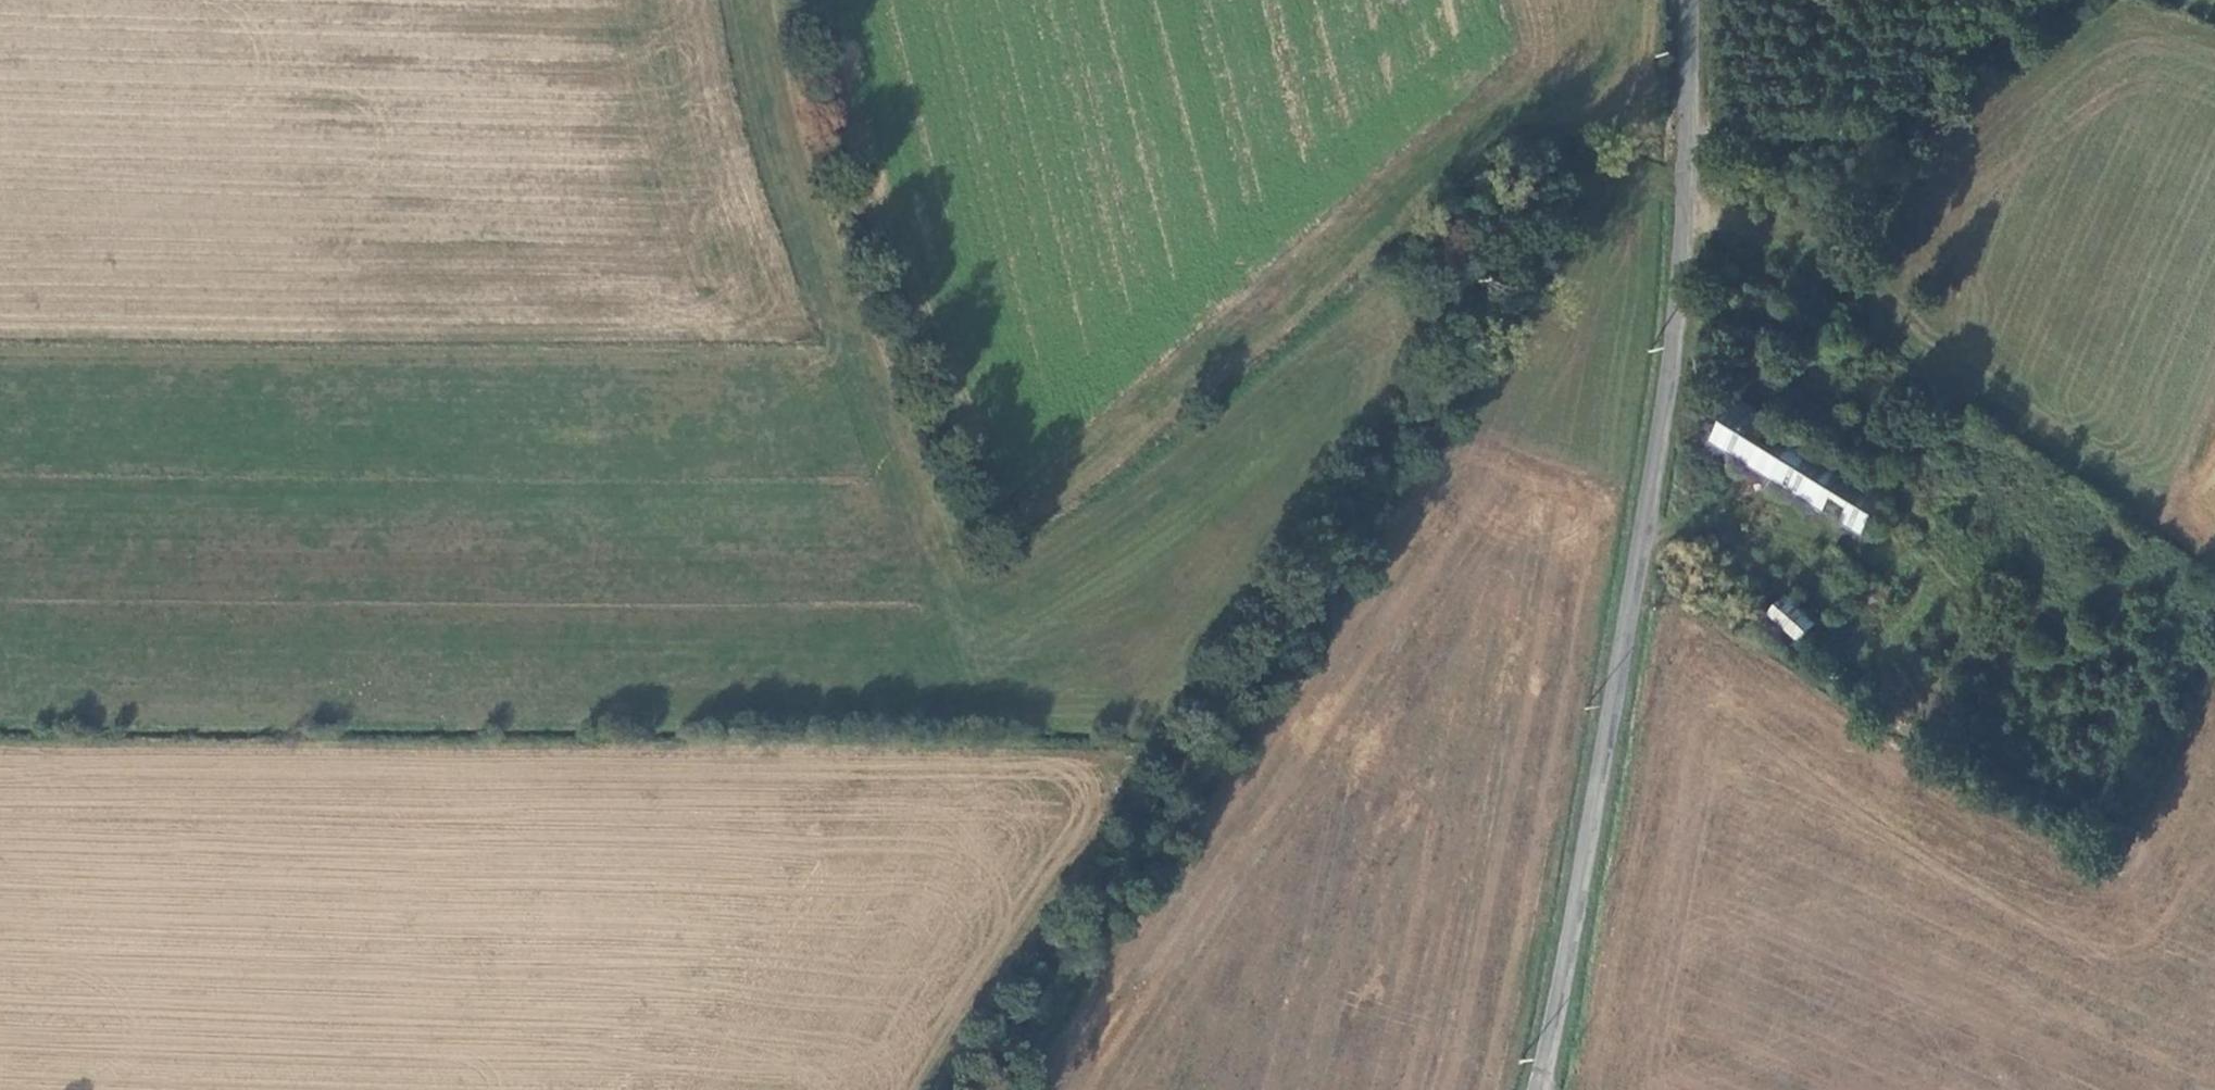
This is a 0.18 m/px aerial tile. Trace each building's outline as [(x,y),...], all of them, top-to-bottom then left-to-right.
[(1841,459),(1850,446),(1757,385),(1721,438),(1853,524),(1880,486),(1841,459)] [(1765,612),(1794,642),(1814,623),(1784,593),(1765,612)]
